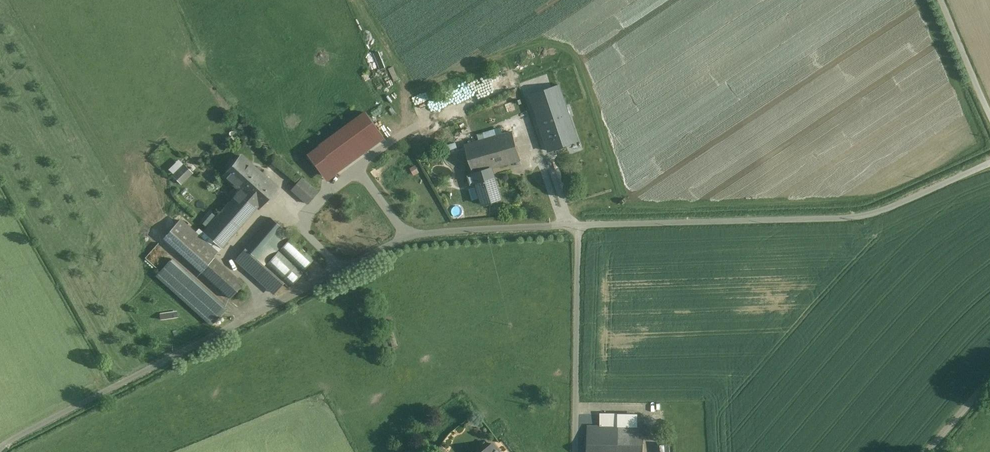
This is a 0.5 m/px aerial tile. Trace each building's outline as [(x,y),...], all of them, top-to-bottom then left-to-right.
[(559,86),(531,96),(550,150),(577,141),(559,86)] [(328,181),(390,138),(370,110),(308,152),(328,181)] [(513,132),(480,141),(488,168),(521,159),(513,132)] [(480,140),(465,145),(473,174),(474,173),(487,170),(489,169),(488,168),(480,141),(480,140)] [(276,187),(241,156),(223,176),(240,191),(258,206),(258,207),(276,187)] [(184,165),(173,176),(181,184),(192,173),(184,165)] [(487,170),(474,173),(475,175),(477,183),(490,179),(487,170)] [(317,192),(301,178),(291,189),(307,204),(317,192)] [(477,183),(476,183),(483,204),(501,198),(495,178),(490,179),(477,183)] [(258,206),(240,191),(234,198),(233,197),(203,232),(221,248),(243,223),(258,207),(258,206)] [(271,218),(245,248),(263,264),(289,234),(271,218)] [(163,238),(230,297),(243,283),(176,223),(163,238)] [(290,240),(281,250),(305,270),(313,261),(290,240)] [(263,264),(245,248),(233,261),(269,293),(286,285),(263,264)] [(170,261),(157,275),(211,324),(224,309),(170,261)] [(217,395),(200,402),(202,407),(218,400),(217,395)] [(169,421),(151,426),(153,431),(170,426),(169,421)] [(587,426),(587,451),(643,451),(643,434),(646,434),(646,427),(587,426)] [(655,445),(656,451),(669,451),(668,444),(655,445)]
